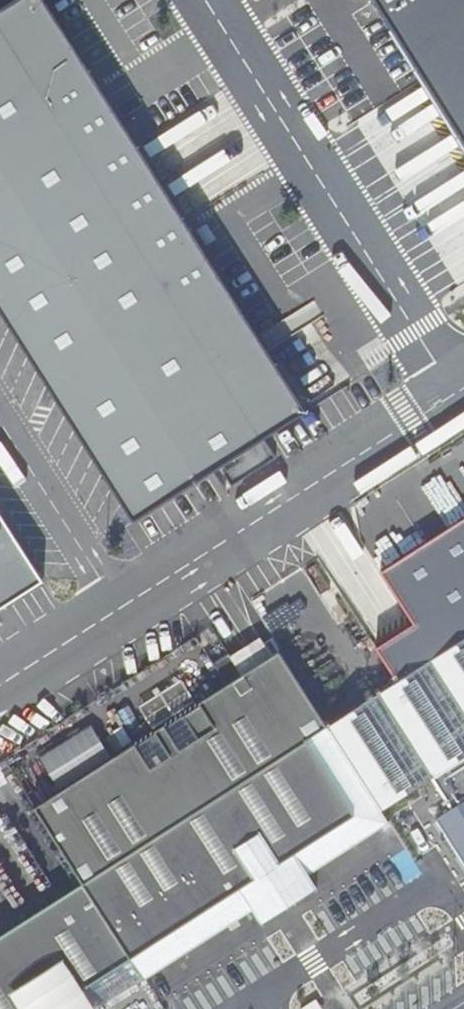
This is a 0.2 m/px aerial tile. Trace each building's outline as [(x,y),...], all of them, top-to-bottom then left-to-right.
[(43,0),(33,0),(0,21),(0,309),(136,522),(222,468),(233,486),(276,458),(265,441),(308,413),(43,0)] [(463,147),(463,0),(372,0),(463,147)] [(0,512),(0,606),(43,579),(0,512)] [(301,575),(305,581),(314,575),(310,569),(301,575)] [(253,910),(261,923),(317,887),(308,874),(389,822),(279,651),(242,674),(229,653),(213,664),(227,685),(34,808),(82,883),(0,936),(0,1008),(98,1008),(253,910)] [(41,755),(61,787),(113,754),(93,722),(41,755)] [(437,819),(463,861),(463,801),(437,819)]
